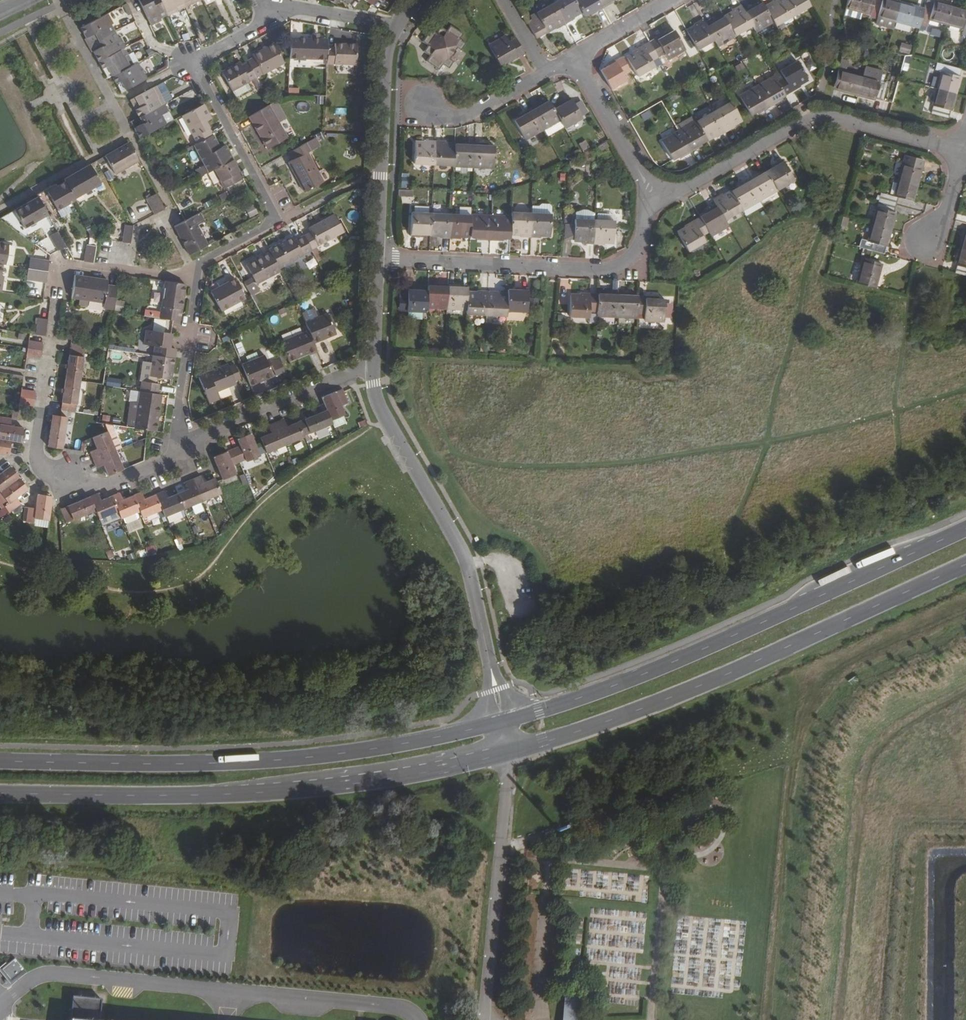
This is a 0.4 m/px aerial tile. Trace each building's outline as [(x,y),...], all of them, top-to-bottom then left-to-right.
[(152,25),(161,20),(160,17),(167,15),(167,17),(178,12),(178,11),(191,5),(202,0),(154,0),(152,1),(151,0),(140,0),(152,25)] [(553,3),(565,24),(574,19),(572,16),(581,12),(574,0),(558,0),(553,3)] [(581,12),(583,16),(591,12),(592,14),(602,8),(597,0),(574,0),(581,12)] [(602,8),(610,4),(609,2),(612,0),(597,0),(602,8)] [(764,7),(772,22),(774,26),(792,16),(782,0),(773,0),(771,1),(772,3),(764,7)] [(792,16),(809,6),(805,0),(782,0),(792,16)] [(843,15),(859,19),(859,18),(861,13),(870,15),(874,0),(847,0),(843,15)] [(878,0),(874,0),(870,15),(868,21),(867,26),(891,32),(894,21),(898,4),(884,0),(881,0),(881,1),(878,0)] [(933,3),(925,0),(922,12),(919,24),(926,27),(928,20),(945,24),(950,6),(933,2),(933,3)] [(538,17),(526,23),(534,38),(555,26),(556,29),(565,24),(553,3),(536,13),(538,17)] [(751,6),(743,11),(751,26),(754,32),(772,22),(764,7),(761,3),(753,8),(751,6)] [(915,8),(898,4),(894,21),(918,28),(919,24),(922,12),(915,9),(915,8)] [(732,13),(723,18),(734,36),(751,26),(743,11),(739,5),(730,10),(732,13)] [(950,6),(945,24),(963,29),(961,36),(965,37),(965,11),(950,6)] [(108,14),(81,28),(86,38),(95,33),(102,46),(93,51),(99,61),(102,68),(107,66),(112,76),(116,82),(121,80),(126,89),(147,78),(142,69),(141,69),(138,62),(133,64),(128,54),(127,55),(123,48),(125,47),(120,37),(118,37),(111,25),(113,24),(108,14)] [(713,20),(704,25),(713,40),(717,46),(734,36),(723,18),(715,22),(713,20)] [(693,27),(685,32),(696,50),(713,40),(704,25),(701,19),(692,24),(693,27)] [(431,27),(423,40),(428,43),(425,49),(430,53),(426,59),(440,66),(443,61),(449,65),(454,58),(451,56),(457,46),(461,48),(466,40),(459,36),(463,31),(451,23),(447,28),(441,24),(437,31),(431,27)] [(663,34),(648,43),(657,58),(663,54),(666,59),(683,50),(672,31),(664,36),(663,34)] [(130,44),(125,35),(120,37),(125,47),(130,44)] [(506,35),(488,46),(499,64),(508,59),(509,61),(525,53),(516,37),(509,41),(506,35)] [(327,41),(289,39),(288,59),(326,61),(327,49),(327,41)] [(634,53),(625,58),(636,77),(653,67),(650,62),(657,58),(648,43),(633,51),(634,53)] [(899,52),(909,55),(911,46),(901,43),(899,52)] [(253,57),(246,61),(248,64),(255,78),(281,65),(271,45),(252,56),(253,57)] [(334,50),(327,49),(326,61),(326,66),(355,67),(355,47),(334,46),(334,50)] [(840,59),(837,70),(845,72),(848,61),(840,59)] [(782,77),(775,80),(784,96),(799,87),(797,85),(806,80),(796,62),(779,72),(782,77)] [(239,64),(222,73),(232,92),(247,84),(256,80),(255,78),(248,64),(241,68),(239,64)] [(960,68),(943,64),(941,72),(941,71),(936,88),(954,93),(959,77),(958,76),(960,68)] [(881,100),(885,83),(878,81),(881,72),(864,67),(862,77),(857,95),(874,99),(874,98),(881,100)] [(857,95),(862,77),(845,72),(837,70),(832,87),(840,89),(839,90),(857,95)] [(773,78),(756,87),(768,108),(776,103),(775,101),(784,96),(775,80),(773,78)] [(157,86),(162,96),(168,92),(163,82),(157,86)] [(232,92),(235,99),(251,91),(247,84),(232,92)] [(157,86),(136,98),(141,107),(136,110),(140,117),(144,123),(135,129),(140,139),(168,124),(162,113),(160,114),(157,108),(165,103),(161,96),(162,96),(157,86)] [(756,87),(738,98),(748,116),(757,111),(758,113),(768,108),(756,87)] [(954,93),(936,88),(932,105),(933,106),(931,113),(947,117),(949,110),(950,111),(954,93)] [(636,109),(642,101),(633,95),(627,103),(636,109)] [(562,104),(553,109),(558,118),(563,127),(581,117),(569,97),(560,102),(562,104)] [(136,98),(131,100),(136,110),(141,107),(136,98)] [(537,104),(529,109),(540,128),(558,118),(553,109),(547,101),(538,106),(537,104)] [(730,102),(713,112),(725,132),(734,128),(733,125),(741,121),(730,102)] [(211,121),(202,105),(181,117),(197,145),(212,136),(205,124),(211,121)] [(268,106),(249,117),(268,149),(286,139),(268,106)] [(529,109),(520,114),(521,115),(513,121),(523,138),(540,128),(529,109)] [(713,112),(695,122),(706,141),(714,136),(715,138),(725,132),(713,112)] [(695,122),(678,132),(690,152),(698,147),(697,146),(706,141),(695,122)] [(678,132),(661,142),(671,160),(680,156),(681,158),(690,152),(678,132)] [(219,150),(212,136),(197,145),(193,147),(204,167),(195,172),(199,179),(208,174),(214,171),(233,161),(225,147),(219,150)] [(424,143),(413,143),(413,164),(434,164),(435,141),(424,141),(424,143)] [(445,141),(435,141),(434,164),(453,165),(454,145),(445,144),(445,141)] [(464,145),(454,145),(453,165),(473,166),(474,143),(464,142),(464,145)] [(308,143),(289,153),(294,161),(289,164),(306,193),(324,183),(308,154),(313,151),(308,143)] [(485,143),(474,143),(473,166),(493,167),(493,146),(485,146),(485,143)] [(129,145),(105,159),(114,176),(139,163),(129,145)] [(920,160),(903,155),(897,179),(915,184),(919,167),(918,167),(920,160)] [(774,167),(765,172),(776,192),(793,182),(781,160),(772,165),(774,167)] [(243,180),(233,161),(214,171),(224,190),(243,180)] [(89,167),(63,182),(65,184),(74,200),(100,186),(89,167)] [(755,175),(747,179),(759,202),(776,192),(765,172),(756,177),(755,175)] [(739,187),(731,192),(742,212),(759,202),(747,179),(738,185),(739,187)] [(915,184),(897,179),(892,196),(880,193),(878,200),(895,205),(897,198),(910,201),(915,184)] [(54,187),(45,192),(56,211),(64,206),(65,208),(75,203),(74,200),(65,184),(55,189),(54,187)] [(721,194),(712,199),(715,205),(725,222),(742,212),(731,192),(722,196),(721,194)] [(156,195),(147,199),(155,215),(164,210),(156,195)] [(37,199),(14,213),(23,230),(47,217),(37,199)] [(895,205),(878,200),(871,225),(890,229),(894,212),(893,212),(895,205)] [(254,204),(248,207),(252,216),(258,213),(254,204)] [(550,215),(551,207),(548,205),(540,205),(538,207),(531,207),(530,214),(550,215)] [(707,212),(699,217),(707,232),(709,235),(727,225),(725,222),(715,205),(707,210),(707,212)] [(575,215),(574,221),(593,222),(593,216),(585,212),(581,212),(575,215)] [(431,214),(410,213),(409,237),(420,237),(420,235),(430,235),(431,214)] [(530,214),(511,213),(510,218),(509,234),(519,235),(519,237),(529,238),(530,214)] [(450,215),(431,214),(430,235),(439,236),(439,238),(449,238),(450,215)] [(550,215),(530,214),(529,238),(540,238),(540,236),(550,236),(550,215)] [(310,233),(304,237),(311,250),(344,232),(334,215),(308,229),(310,233)] [(470,216),(450,215),(449,238),(460,239),(460,237),(469,237),(470,216)] [(490,217),(470,216),(469,237),(479,238),(479,240),(489,241),(490,217)] [(510,218),(490,217),(489,241),(500,242),(500,239),(509,239),(509,234),(510,218)] [(707,232),(699,217),(683,226),(684,228),(677,233),(687,250),(703,241),(701,236),(707,232)] [(185,222),(173,229),(189,257),(207,248),(191,219),(185,222)] [(574,221),(573,226),(573,242),(583,243),(582,244),(591,245),(593,222),(574,221)] [(613,223),(593,222),(591,245),(602,245),(602,243),(612,244),(613,223)] [(890,229),(871,225),(865,249),(882,253),(884,246),(885,246),(890,229)] [(573,242),(573,226),(564,226),(564,241),(573,242)] [(125,227),(122,244),(130,245),(133,228),(125,227)] [(57,234),(49,239),(58,254),(66,249),(57,234)] [(293,237),(269,250),(270,253),(279,270),(312,252),(311,250),(304,237),(303,236),(295,241),(293,237)] [(93,264),(96,248),(87,247),(84,263),(93,264)] [(960,248),(955,264),(956,264),(954,272),(965,275),(965,250),(960,248)] [(256,286),(281,273),(279,270),(270,253),(246,266),(251,276),(253,280),(244,284),(249,293),(257,288),(256,286)] [(880,263),(863,259),(856,283),(874,288),(880,263)] [(31,262),(30,272),(47,274),(48,264),(31,262)] [(27,271),(25,282),(45,285),(47,274),(30,272),(27,271)] [(244,284),(253,280),(251,276),(242,281),(244,284)] [(108,282),(74,278),(71,300),(104,305),(104,309),(113,310),(116,288),(107,287),(108,282)] [(235,281),(211,293),(221,313),(245,300),(235,281)] [(185,286),(165,283),(160,315),(160,320),(173,322),(179,323),(185,286)] [(437,286),(428,286),(427,291),(427,307),(446,308),(447,285),(437,284),(437,286)] [(457,285),(447,285),(446,308),(466,309),(467,293),(467,288),(457,287),(457,285)] [(417,288),(407,287),(406,311),(407,311),(426,312),(427,307),(427,291),(417,290),(417,288)] [(406,311),(407,288),(399,288),(398,310),(406,311)] [(517,291),(507,290),(507,295),(506,311),(525,313),(526,289),(517,288),(517,291)] [(476,293),(467,293),(466,309),(466,314),(485,315),(487,291),(476,291),(476,293)] [(497,292),(487,291),(485,315),(505,316),(506,311),(507,295),(497,295),(497,292)] [(606,295),(597,294),(596,312),(595,316),(615,317),(616,293),(607,292),(606,295)] [(579,296),(569,296),(568,317),(588,318),(589,312),(596,312),(597,294),(580,293),(579,296)] [(626,293),(616,293),(615,317),(636,318),(636,314),(637,296),(627,296),(626,293)] [(653,297),(637,296),(636,314),(643,315),(643,320),(663,321),(663,300),(653,300),(653,297)] [(325,316),(323,311),(324,310),(322,306),(321,306),(317,307),(318,308),(313,310),(312,309),(309,311),(313,321),(325,316)] [(426,320),(426,312),(407,311),(407,318),(425,319),(426,320)] [(325,316),(305,324),(308,332),(313,344),(321,341),(320,337),(341,328),(334,312),(325,316)] [(38,320),(35,336),(45,338),(47,321),(38,320)] [(320,337),(321,341),(343,331),(341,328),(320,337)] [(171,335),(147,332),(145,346),(155,348),(154,357),(173,360),(175,350),(169,349),(171,335)] [(308,332),(280,344),(288,362),(316,351),(313,344),(308,332)] [(43,345),(28,342),(27,350),(42,352),(43,345)] [(85,352),(70,349),(67,366),(67,370),(65,380),(80,382),(85,352)] [(42,352),(27,350),(26,357),(41,359),(42,352)] [(154,357),(152,357),(151,365),(143,364),(140,383),(142,384),(154,385),(155,379),(170,381),(173,360),(154,357)] [(264,357),(242,366),(250,387),(272,377),(264,357)] [(271,367),(275,376),(284,373),(280,363),(271,367)] [(228,366),(199,378),(209,404),(219,399),(217,393),(235,385),(229,369),(228,366)] [(229,369),(234,382),(241,379),(235,366),(229,369)] [(80,382),(65,380),(64,390),(63,395),(62,401),(61,411),(75,413),(80,382)] [(154,385),(142,384),(140,393),(157,396),(159,386),(154,385)] [(35,393),(21,390),(20,399),(34,401),(35,393)] [(343,390),(323,398),(327,410),(331,421),(345,416),(342,406),(348,404),(343,390)] [(140,393),(138,405),(135,430),(149,432),(156,433),(161,397),(157,396),(140,393)] [(34,401),(20,399),(19,406),(33,408),(34,401)] [(135,428),(138,405),(130,404),(127,427),(135,428)] [(313,417),(299,423),(304,436),(333,424),(331,421),(327,410),(318,415),(313,417)] [(60,418),(53,417),(48,448),(63,450),(68,419),(60,418)] [(0,418),(0,440),(11,442),(22,443),(24,429),(11,427),(11,420),(0,418)] [(284,420),(277,423),(286,446),(305,438),(304,436),(299,423),(287,427),(284,420)] [(271,434),(261,438),(264,445),(267,453),(286,446),(277,423),(269,427),(271,434)] [(108,432),(116,451),(123,448),(117,434),(122,434),(123,428),(105,426),(108,432)] [(108,432),(92,439),(97,450),(90,453),(93,461),(116,451),(108,432)] [(251,434),(238,440),(240,447),(234,449),(240,463),(246,460),(247,463),(261,456),(257,448),(251,434)] [(8,457),(10,449),(12,449),(13,445),(10,445),(11,442),(0,440),(0,455),(8,457)] [(234,449),(214,458),(221,476),(223,480),(237,475),(233,466),(240,463),(234,449)] [(116,451),(93,461),(97,469),(104,466),(108,477),(123,471),(116,451)] [(19,479),(17,477),(20,476),(17,472),(14,473),(10,467),(0,474),(0,493),(19,479)] [(201,477),(193,480),(202,502),(221,494),(215,479),(204,483),(201,477)] [(19,479),(0,493),(0,495),(7,505),(4,508),(9,514),(21,506),(16,499),(28,491),(24,484),(25,483),(22,480),(20,481),(19,479)] [(188,490),(177,495),(184,510),(202,502),(193,480),(185,483),(188,490)] [(164,492),(156,496),(162,511),(165,517),(184,510),(177,495),(167,499),(164,492)] [(141,493),(133,497),(140,512),(143,519),(162,511),(156,496),(145,500),(141,493)] [(35,510),(28,509),(26,523),(33,524),(34,520),(48,522),(52,498),(50,497),(50,495),(45,494),(44,497),(37,496),(35,510)] [(120,494),(112,497),(118,513),(121,519),(130,516),(140,512),(133,497),(123,501),(120,494)] [(98,495),(90,498),(96,512),(99,520),(118,513),(112,497),(101,502),(98,495)] [(90,498),(61,511),(66,524),(96,512),(90,498)] [(136,524),(143,521),(143,519),(140,512),(130,516),(133,523),(136,524)] [(0,970),(0,971),(9,982),(24,971),(15,959),(0,970)] [(571,1019),(578,1019),(580,998),(565,996),(563,1019),(571,1019)]
